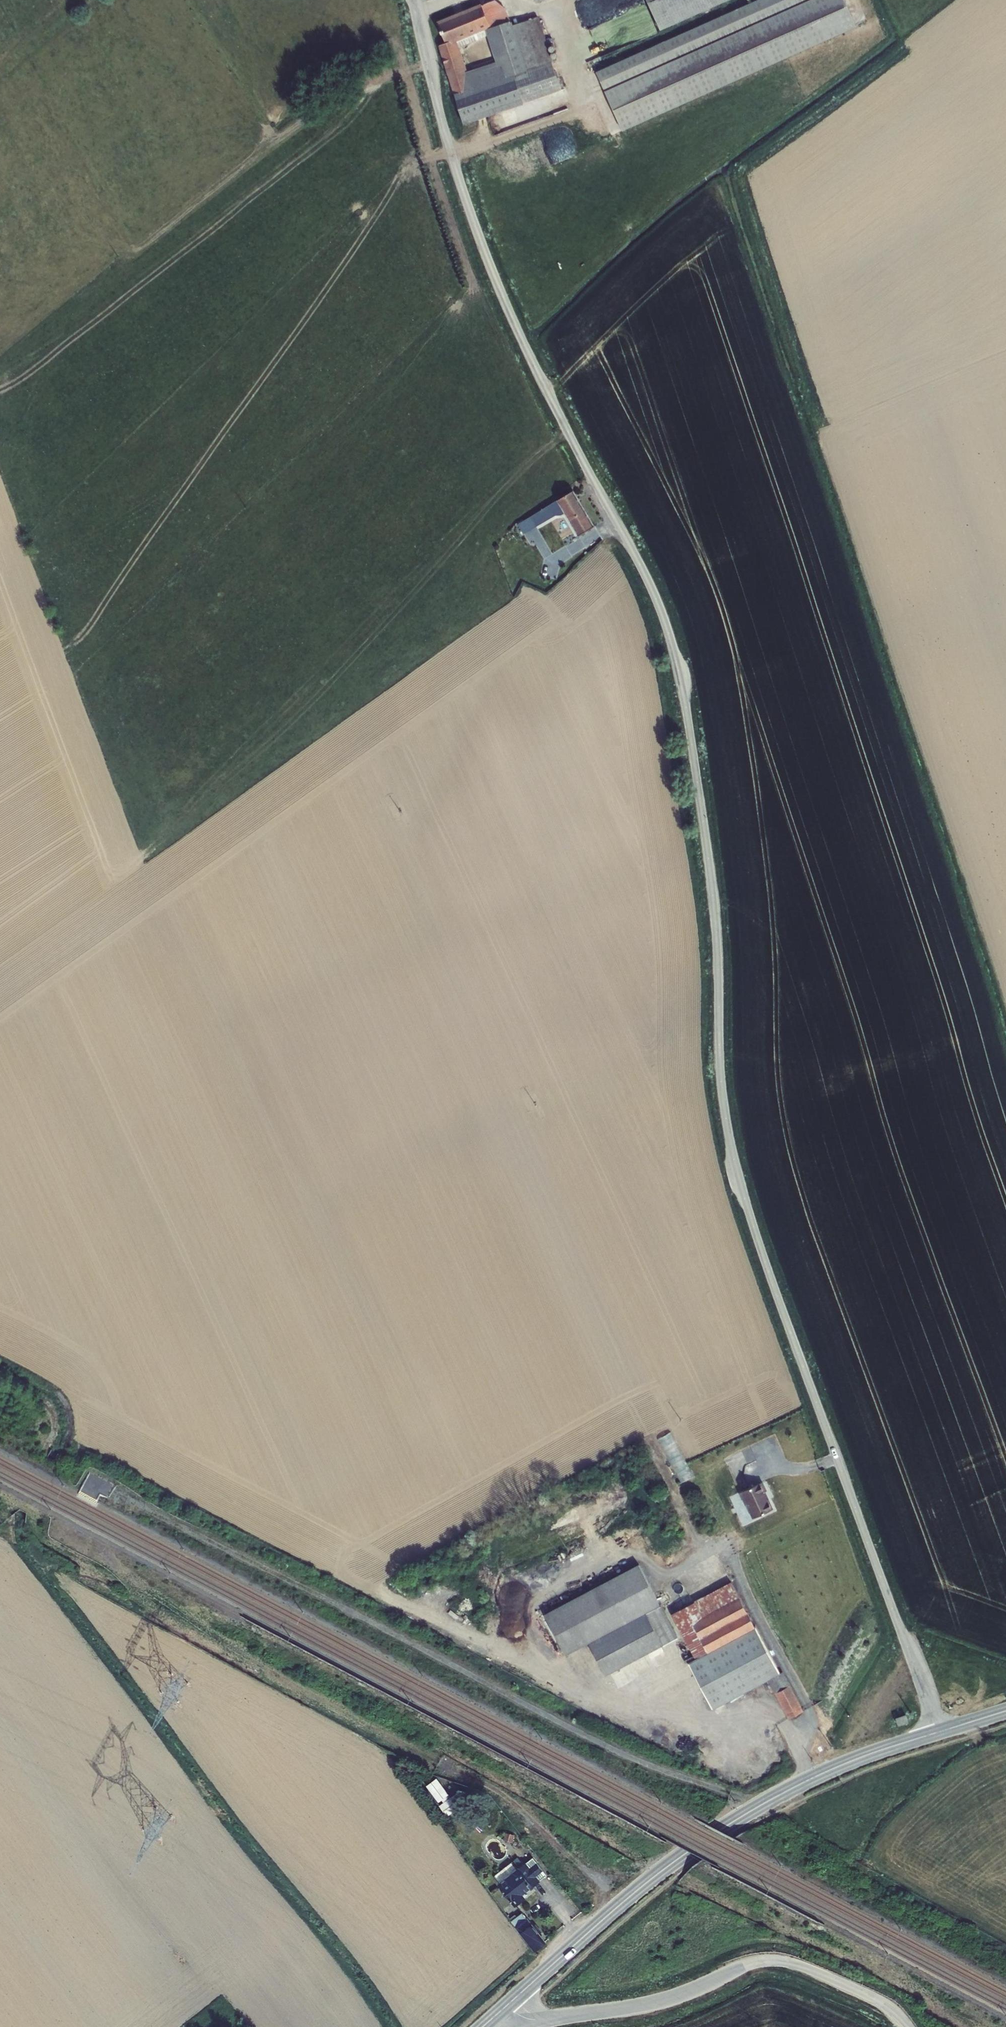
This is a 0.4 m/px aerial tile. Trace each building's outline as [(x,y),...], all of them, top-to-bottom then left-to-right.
[(596,72),(622,131),(856,27),(844,0),(759,0),(596,72)] [(649,35),(728,0),(633,0),(649,35)] [(493,1),(482,6),(490,26),(490,28),(510,21),(507,12),(493,1)] [(512,26),(510,21),(490,28),(492,34),(501,60),(472,71),(464,74),(456,48),(454,40),(490,26),(482,6),(438,23),(446,43),(439,45),(463,124),(561,90),(538,17),(512,26)] [(490,28),(490,26),(454,40),(456,48),(492,34),(490,28)] [(573,491),(557,500),(578,536),(594,526),(573,491)] [(549,518),(543,509),(517,525),(523,534),(528,531),(556,577),(572,568),(574,568),(573,567),(545,520),(549,518)] [(680,1484),(693,1477),(672,1432),(658,1438),(680,1484)] [(766,1491),(762,1483),(740,1493),(746,1505),(747,1505),(753,1519),(773,1510),(768,1501),(767,1500),(763,1493),(766,1491)] [(605,1675),(677,1637),(663,1612),(639,1565),(544,1614),(565,1655),(589,1644),(605,1675)] [(731,1583),(672,1614),(695,1658),(754,1627),(731,1583)] [(780,1673),(755,1627),(754,1627),(695,1658),(696,1659),(689,1662),(713,1708),(780,1673)] [(782,1673),(770,1680),(790,1719),(802,1712),(782,1673)] [(906,1714),(895,1718),(898,1727),(909,1723),(906,1714)] [(465,1804),(458,1792),(449,1798),(437,1778),(425,1785),(431,1795),(429,1796),(433,1803),(437,1801),(446,1816),(465,1804)] [(499,1885),(515,1905),(524,1897),(522,1894),(539,1881),(547,1875),(533,1858),(525,1864),(523,1865),(521,1862),(518,1865),(521,1868),(499,1885)] [(521,1913),(511,1921),(533,1948),(535,1950),(545,1942),(521,1913)]
